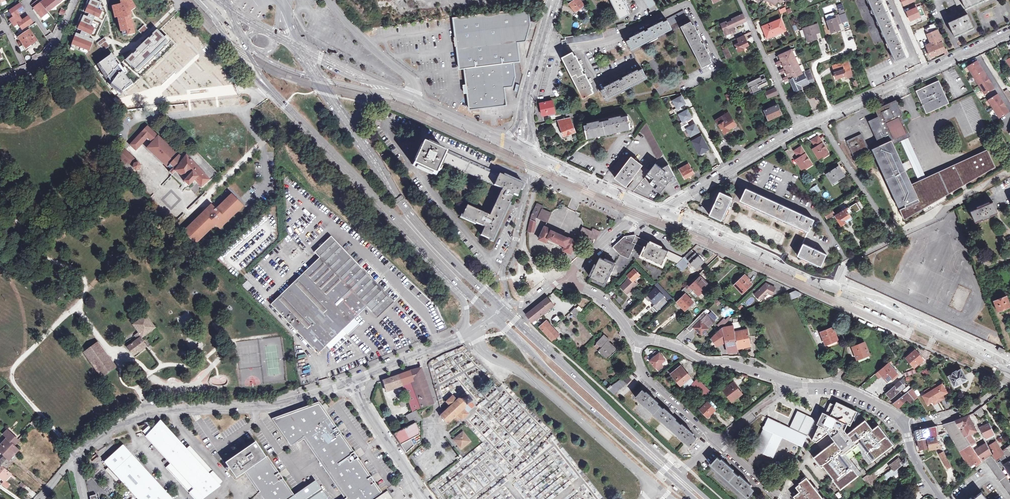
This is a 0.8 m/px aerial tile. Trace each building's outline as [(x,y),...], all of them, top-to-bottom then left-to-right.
[(42,3),(49,12),(64,0),(46,0),(42,3)] [(101,0),(90,0),(85,11),(89,13),(87,16),(83,15),(77,29),(82,30),(80,34),(76,33),(72,44),(90,51),(93,40),(89,38),(91,35),(91,26),(95,16),(99,18),(102,11),(98,9),(102,1),(101,0)] [(115,18),(117,17),(121,31),(122,30),(123,34),(135,34),(130,16),(131,16),(131,15),(132,15),(132,14),(131,14),(131,13),(130,12),(135,8),(131,0),(121,0),(121,4),(112,5),(115,18)] [(576,12),(579,10),(580,11),(586,8),(580,0),(574,0),(570,3),(576,12)] [(630,14),(626,6),(627,6),(626,4),(627,3),(625,0),(624,1),(624,0),(612,0),(621,18),(630,14)] [(653,0),(644,0),(650,8),(656,4),(653,0)] [(907,57),(902,47),(903,47),(901,43),(893,25),(892,21),(891,21),(883,3),(882,0),(869,0),(894,57),(896,61),(903,58),(907,57)] [(959,10),(982,0),(955,0),(959,10)] [(38,2),(32,6),(35,9),(34,9),(42,19),(48,14),(38,2)] [(843,3),(837,5),(840,14),(846,13),(843,3)] [(20,5),(10,12),(14,18),(10,20),(12,24),(20,18),(18,15),(24,11),(20,5)] [(528,8),(453,17),(454,27),(455,37),(454,37),(454,42),(455,47),(456,46),(458,59),(459,69),(464,69),(466,85),(463,85),(464,89),(464,94),(467,93),(468,101),(469,110),(507,105),(504,87),(513,86),(515,77),(513,62),(520,62),(517,42),(525,41),(530,25),(528,8)] [(666,18),(667,19),(670,25),(688,16),(687,13),(686,14),(683,10),(666,18)] [(730,32),(735,29),(733,26),(747,21),(743,13),(721,23),(726,35),(730,33),(730,32)] [(969,13),(949,22),(955,35),(975,26),(969,13)] [(840,15),(834,17),(835,19),(827,22),(831,34),(839,31),(837,25),(843,22),(840,15)] [(20,18),(12,24),(14,27),(18,25),(22,31),(33,24),(28,17),(22,22),(20,18)] [(931,56),(943,51),(945,50),(945,49),(942,42),(937,30),(931,17),(928,19),(931,27),(926,30),(931,42),(926,45),(931,56)] [(672,29),(670,25),(667,19),(660,23),(660,22),(657,23),(655,24),(654,24),(654,25),(652,26),(652,27),(642,33),(641,32),(639,33),(639,32),(637,33),(636,34),(634,36),(634,37),(627,40),(631,47),(630,47),(631,49),(632,49),(632,50),(672,29)] [(773,34),(773,35),(786,30),(781,19),(762,26),(766,36),(773,34)] [(703,66),(712,62),(709,55),(710,54),(709,52),(709,51),(709,50),(708,48),(707,49),(706,46),(705,47),(699,36),(700,36),(699,33),(700,33),(699,31),(698,30),(697,30),(696,28),(695,29),(691,22),(685,25),(685,24),(683,25),(684,26),(682,27),(703,66)] [(804,29),(808,42),(813,41),(813,40),(817,38),(815,34),(820,32),(817,25),(804,29)] [(136,68),(166,39),(157,29),(127,59),(136,68)] [(26,48),(37,41),(30,30),(19,37),(26,48)] [(604,37),(603,30),(587,33),(565,36),(566,44),(586,41),(604,37)] [(748,38),(746,35),(732,41),(733,43),(734,42),(739,52),(744,50),(744,49),(743,47),(745,46),(748,44),(746,39),(748,38)] [(103,51),(109,46),(106,41),(99,46),(103,51)] [(776,57),(787,80),(790,79),(804,73),(805,72),(794,49),(776,57)] [(563,57),(584,98),(586,97),(586,98),(587,97),(587,96),(594,92),(590,85),(591,84),(590,82),(591,81),(590,80),(589,78),(588,79),(587,77),(586,78),(580,66),(581,66),(580,64),(581,63),(580,62),(580,61),(579,61),(578,58),(576,59),(573,52),(563,57)] [(125,87),(132,83),(112,53),(97,64),(106,79),(108,76),(113,82),(111,83),(122,90),(125,87)] [(833,65),(837,77),(846,74),(847,77),(853,75),(848,60),(833,65)] [(977,61),(967,67),(973,76),(983,70),(977,61)] [(602,89),(605,95),(605,96),(606,98),(606,97),(607,98),(647,78),(642,69),(635,73),(635,72),(633,73),(632,72),(631,72),(629,73),(629,74),(627,75),(628,76),(617,82),(616,81),(614,82),(614,81),(612,82),(611,83),(611,84),(608,85),(609,86),(602,89)] [(815,81),(811,70),(805,72),(809,83),(815,81)] [(983,70),(973,76),(979,85),(989,79),(983,70)] [(795,91),(803,87),(803,88),(809,85),(804,73),(790,79),(795,91)] [(761,78),(746,84),(749,89),(751,88),(753,95),(762,91),(760,86),(767,82),(763,74),(760,76),(761,78)] [(989,79),(979,85),(985,94),(994,88),(989,79)] [(950,102),(940,80),(917,90),(927,112),(950,102)] [(776,87),(766,92),(768,98),(779,93),(776,87)] [(730,93),(725,95),(728,101),(733,98),(730,93)] [(988,100),(994,109),(1004,103),(998,94),(988,100)] [(682,95),(673,100),(677,107),(674,109),(676,113),(683,109),(681,106),(686,103),(682,95)] [(548,114),(556,112),(553,100),(540,103),(543,115),(548,114)] [(880,144),(872,148),(904,218),(923,207),(920,201),(942,190),(944,195),(962,184),(960,182),(966,179),(967,181),(991,168),(990,165),(994,163),(996,166),(997,166),(989,148),(988,148),(988,150),(974,156),(935,175),(936,178),(914,188),(894,143),(910,135),(901,115),(903,115),(896,100),(876,108),(879,116),(870,120),(879,140),(880,144)] [(782,114),(776,101),(770,104),(771,107),(765,110),(769,120),(782,114)] [(1004,103),(994,109),(1000,118),(1009,112),(1006,107),(1004,103)] [(688,109),(679,114),(683,121),(680,123),(682,127),(688,123),(687,120),(692,117),(688,109)] [(568,114),(570,118),(558,120),(564,137),(576,132),(571,117),(577,116),(575,112),(568,114)] [(729,112),(717,119),(725,133),(731,130),(730,129),(737,124),(729,112)] [(585,126),(588,135),(588,136),(613,130),(613,132),(630,128),(629,122),(630,122),(630,121),(629,121),(628,116),(618,118),(618,116),(591,123),(591,124),(585,126)] [(658,160),(663,153),(647,122),(640,131),(645,134),(657,157),(658,160)] [(688,123),(682,127),(683,130),(687,128),(691,136),(700,131),(696,124),(690,126),(688,123)] [(168,146),(147,127),(130,145),(136,150),(142,143),(169,168),(169,167),(179,156),(168,146)] [(854,156),(869,149),(867,145),(861,133),(847,140),(854,156)] [(702,135),(693,140),(700,154),(709,149),(702,135)] [(826,153),(829,151),(819,136),(813,139),(817,146),(814,148),(820,158),(823,156),(827,154),(826,153)] [(880,144),(879,140),(867,145),(869,149),(872,148),(880,144)] [(441,161),(444,154),(425,145),(416,164),(435,172),(441,161)] [(803,168),(806,166),(809,164),(809,163),(812,161),(803,146),(796,150),(800,157),(797,159),(803,168)] [(181,158),(179,156),(169,167),(171,169),(169,172),(172,175),(177,180),(183,185),(180,188),(180,187),(179,188),(179,189),(179,190),(180,190),(180,191),(181,191),(181,192),(182,192),(183,192),(184,191),(186,190),(187,190),(188,190),(189,190),(190,190),(191,190),(191,189),(197,183),(201,188),(210,180),(218,174),(194,149),(191,151),(189,149),(186,151),(189,154),(186,156),(184,154),(181,158)] [(140,165),(125,150),(119,156),(123,160),(121,162),(124,165),(128,161),(136,169),(139,170),(139,169),(140,165)] [(441,161),(503,189),(508,178),(499,174),(498,176),(447,152),(446,155),(444,154),(441,161)] [(627,186),(634,177),(636,179),(638,177),(637,176),(638,174),(637,174),(643,165),(632,156),(616,178),(627,186)] [(656,162),(644,178),(660,191),(669,181),(676,177),(669,163),(662,167),(656,162)] [(688,162),(679,167),(686,178),(695,172),(688,162)] [(839,166),(827,173),(832,182),(845,175),(839,166)] [(523,185),(508,178),(503,189),(490,216),(467,205),(462,217),(485,227),(481,235),(492,240),(513,194),(518,196),(523,185)] [(740,199),(808,231),(810,226),(811,226),(812,224),(811,224),(813,219),(745,187),(740,199)] [(818,193),(814,187),(809,190),(813,196),(818,193)] [(720,218),(731,195),(719,189),(708,212),(720,218)] [(243,208),(232,197),(216,212),(212,207),(183,234),(195,245),(213,228),(213,227),(215,225),(220,230),(243,208)] [(970,211),(975,221),(982,218),(983,219),(991,216),(990,215),(998,212),(993,201),(990,202),(989,201),(977,206),(978,207),(970,211)] [(534,221),(534,220),(535,218),(534,218),(535,216),(539,217),(538,218),(547,222),(552,213),(543,209),(544,206),(537,203),(530,220),(528,231),(534,233),(536,222),(534,221)] [(861,209),(857,203),(851,207),(850,208),(850,207),(847,208),(846,208),(842,210),(841,209),(838,211),(838,213),(835,214),(842,225),(854,216),(852,212),(854,211),(855,213),(861,209)] [(259,208),(256,205),(249,212),(251,215),(259,208)] [(834,213),(832,209),(825,213),(827,218),(834,213)] [(174,214),(169,220),(174,225),(179,219),(174,214)] [(570,238),(569,238),(553,231),(553,230),(545,227),(539,239),(547,243),(549,239),(566,246),(564,250),(571,254),(577,241),(570,238)] [(588,240),(592,231),(583,227),(579,236),(588,240)] [(592,231),(589,238),(592,239),(592,238),(596,240),(600,231),(593,228),(592,231)] [(636,236),(635,236),(625,237),(624,238),(615,247),(621,254),(628,257),(634,244),(632,243),(636,236)] [(636,236),(632,243),(634,244),(645,249),(648,242),(636,236)] [(321,260),(272,307),(319,357),(368,310),(379,321),(395,305),(385,294),(385,289),(379,282),(375,283),(332,239),(316,255),(321,260)] [(648,242),(645,249),(642,256),(662,265),(666,259),(669,252),(648,242)] [(820,265),(825,253),(803,243),(797,255),(820,265)] [(691,250),(683,258),(677,264),(676,265),(680,268),(688,260),(696,270),(704,262),(696,253),(695,254),(691,250)] [(666,259),(677,264),(683,258),(669,252),(666,259)] [(614,264),(601,258),(591,277),(604,284),(614,264)] [(633,284),(635,282),(634,281),(640,274),(635,269),(628,276),(630,277),(626,281),(627,281),(622,287),(628,293),(635,286),(633,284)] [(688,284),(698,295),(702,292),(709,285),(700,276),(703,273),(702,272),(688,284)] [(751,284),(748,280),(749,279),(743,272),(733,282),(743,292),(751,284)] [(247,292),(253,286),(247,281),(242,286),(247,292)] [(658,282),(655,285),(662,292),(665,289),(658,282)] [(775,288),(765,283),(754,295),(758,299),(762,298),(768,293),(772,295),(775,288)] [(696,297),(698,295),(688,284),(686,287),(690,291),(696,297)] [(710,284),(709,285),(702,292),(704,294),(712,286),(710,284)] [(648,301),(650,299),(655,304),(652,307),(657,312),(667,302),(662,297),(663,296),(656,288),(645,298),(648,301)] [(798,296),(800,292),(798,291),(796,290),(792,292),(787,294),(790,300),(798,296)] [(1000,296),(1001,298),(995,300),(998,311),(1009,306),(1009,305),(1006,293),(1000,296)] [(694,302),(686,294),(677,302),(685,310),(694,302)] [(526,314),(533,322),(534,321),(554,305),(548,298),(535,307),(526,314)] [(579,312),(576,308),(571,313),(577,320),(579,318),(581,321),(585,317),(579,312)] [(372,319),(358,332),(372,346),(388,331),(393,336),(406,323),(393,309),(378,324),(372,319)] [(190,325),(188,322),(193,319),(188,311),(177,318),(183,329),(190,325)] [(715,321),(707,313),(707,314),(704,311),(686,328),(690,331),(694,327),(701,335),(715,321)] [(154,328),(145,316),(133,325),(139,333),(135,336),(138,340),(128,347),(134,355),(146,347),(140,339),(154,328)] [(723,319),(718,324),(721,327),(727,322),(723,319)] [(555,340),(557,338),(560,341),(563,338),(547,321),(540,327),(554,341),(555,340)] [(734,326),(722,328),(725,342),(728,353),(739,351),(738,349),(751,346),(748,330),(740,331),(735,332),(734,326)] [(725,342),(722,328),(720,328),(711,337),(716,346),(725,342)] [(837,339),(833,328),(821,332),(826,344),(837,339)] [(605,335),(598,343),(603,348),(600,350),(606,356),(605,358),(607,359),(617,350),(608,341),(610,340),(605,335)] [(858,358),(869,354),(865,342),(853,347),(858,358)] [(114,367),(97,344),(84,354),(101,378),(114,367)] [(906,357),(915,367),(923,359),(915,349),(906,357)] [(659,365),(665,360),(659,352),(655,351),(652,354),(655,357),(650,361),(657,370),(661,367),(659,365)] [(150,357),(146,359),(150,367),(154,365),(150,357)] [(887,382),(897,373),(888,362),(878,371),(887,382)] [(681,384),(690,377),(681,365),(671,374),(680,385),(681,384)] [(955,386),(957,388),(968,381),(967,380),(968,379),(961,368),(957,371),(956,370),(953,372),(953,373),(949,375),(955,386)] [(387,391),(402,385),(410,382),(412,385),(413,385),(421,404),(412,408),(415,413),(412,415),(411,413),(406,417),(411,425),(394,435),(401,445),(420,435),(421,431),(416,423),(422,419),(418,412),(434,404),(428,387),(426,381),(423,372),(421,369),(408,372),(403,373),(398,375),(394,377),(390,379),(388,379),(386,380),(383,381),(387,391)] [(718,378),(722,383),(730,377),(726,372),(718,378)] [(626,375),(622,378),(628,383),(631,379),(626,375)] [(693,381),(690,377),(681,384),(685,389),(690,385),(693,381)] [(628,383),(622,378),(608,389),(614,394),(617,391),(618,391),(620,389),(621,389),(623,386),(624,386),(627,384),(628,383)] [(693,381),(690,385),(699,394),(696,397),(700,401),(711,392),(696,378),(693,381)] [(891,398),(905,386),(903,384),(906,381),(903,378),(887,393),(891,398)] [(732,401),(742,394),(733,382),(724,390),(732,401)] [(932,401),(934,404),(938,401),(943,397),(942,394),(947,391),(942,383),(922,395),(927,403),(932,401)] [(906,393),(894,403),(899,408),(908,399),(911,402),(917,396),(912,388),(910,385),(903,390),(906,393)] [(691,444),(692,443),(697,438),(690,432),(691,431),(690,429),(687,426),(686,427),(685,426),(684,426),(672,416),(673,415),(672,414),(673,413),(670,411),(669,411),(668,410),(667,411),(655,401),(656,400),(654,398),(655,397),(652,395),(651,395),(649,394),(649,395),(642,389),(636,397),(689,445),(691,444)] [(445,402),(449,406),(440,415),(447,423),(453,418),(455,421),(459,417),(461,420),(468,413),(466,412),(473,406),(469,401),(471,400),(467,393),(460,398),(458,397),(456,399),(452,395),(445,402)] [(702,411),(701,413),(705,417),(707,416),(708,417),(718,407),(710,399),(700,409),(702,411)] [(835,404),(831,402),(821,422),(812,439),(817,441),(829,432),(835,440),(813,457),(821,467),(823,466),(833,478),(832,479),(840,489),(859,475),(851,465),(854,463),(846,452),(859,442),(866,451),(865,451),(872,461),(894,445),(876,424),(872,427),(866,419),(848,433),(845,430),(848,424),(851,425),(857,411),(837,401),(835,404)] [(320,403),(275,419),(290,441),(328,415),(324,410),(320,403)] [(981,407),(974,411),(978,418),(985,414),(981,407)] [(816,418),(798,410),(791,426),(808,434),(816,418)] [(290,441),(292,445),(305,436),(347,498),(345,498),(373,498),(381,493),(379,491),(328,415),(290,441)] [(969,415),(955,421),(966,437),(970,435),(977,430),(969,415)] [(763,425),(762,427),(764,428),(754,449),(774,458),(784,437),(802,446),(808,435),(769,417),(765,426),(763,425)] [(955,421),(944,424),(969,467),(981,459),(975,450),(966,437),(955,421)] [(989,422),(980,426),(985,436),(987,441),(993,437),(995,436),(989,422)] [(338,426),(342,432),(347,429),(343,423),(338,426)] [(148,426),(143,431),(171,462),(166,467),(195,498),(203,498),(222,481),(190,446),(184,451),(162,427),(158,428),(153,431),(148,426)] [(920,449),(929,447),(929,449),(941,446),(936,435),(938,435),(936,426),(915,430),(920,449)] [(3,434),(4,435),(7,438),(4,442),(0,446),(0,452),(4,456),(0,461),(0,465),(2,467),(0,469),(0,477),(2,478),(1,479),(5,483),(9,478),(14,481),(16,479),(6,470),(12,463),(10,460),(19,450),(14,446),(18,441),(7,430),(3,434)] [(462,431),(453,439),(461,449),(470,441),(462,431)] [(970,435),(966,437),(975,450),(979,448),(970,435)] [(996,441),(993,437),(987,441),(989,445),(996,441)] [(989,445),(993,453),(992,454),(995,458),(998,456),(1004,464),(1002,465),(1003,466),(1005,465),(1009,473),(1009,445),(1003,450),(996,441),(989,445)] [(293,496),(266,457),(255,442),(225,463),(236,478),(242,473),(246,471),(260,492),(258,493),(263,498),(288,498),(293,496)] [(979,448),(975,450),(981,459),(982,461),(984,458),(991,453),(987,448),(988,447),(986,443),(979,448)] [(104,461),(139,498),(172,498),(123,445),(104,461)] [(947,468),(950,466),(951,467),(952,466),(944,451),(939,453),(947,468)] [(991,454),(985,459),(988,463),(1009,494),(1009,481),(991,454)] [(749,496),(750,494),(754,489),(748,484),(749,482),(747,481),(748,480),(745,478),(744,478),(743,477),(742,478),(730,468),(731,466),(729,465),(730,464),(727,462),(727,463),(725,461),(724,462),(717,457),(711,464),(747,497),(748,495),(749,496)] [(894,472),(903,465),(904,466),(906,466),(908,465),(908,463),(906,459),(905,458),(901,461),(898,458),(889,465),(891,469),(885,473),(889,478),(893,474),(894,472)] [(488,467),(497,476),(502,472),(494,462),(488,467)] [(114,480),(117,477),(107,467),(105,469),(114,480)] [(868,487),(874,483),(868,475),(862,479),(868,487)] [(807,477),(799,483),(800,484),(797,486),(800,491),(794,496),(797,498),(824,498),(807,477)] [(316,480),(295,494),(293,496),(288,498),(329,498),(316,480)]
